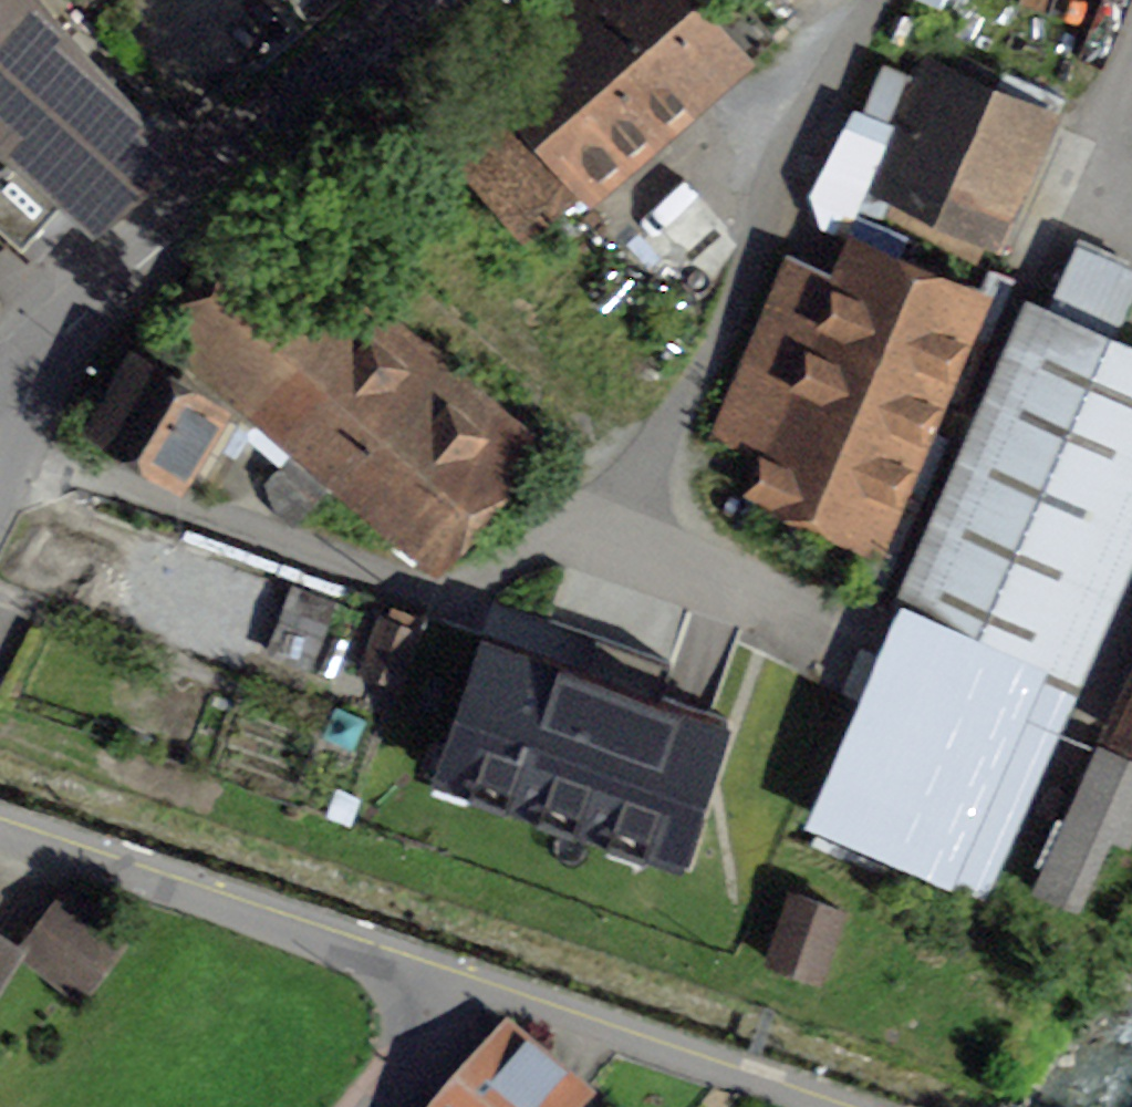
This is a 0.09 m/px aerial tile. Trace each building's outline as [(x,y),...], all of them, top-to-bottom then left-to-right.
[(37,261),(79,214),(85,219),(159,136),(36,0),(0,0),(0,229),(37,261)] [(450,155),(521,236),(730,53),(684,0),(595,0),(427,147),(440,163),(450,155)] [(942,74),(892,187),(985,228),(1034,115),(942,74)] [(169,342),(432,561),(518,460),(254,239),(169,342)] [(765,452),(747,494),(871,546),(978,290),(855,239),(840,274),(788,252),(713,430),(765,452)] [(1050,307),(1113,335),(1131,292),(1131,276),(1075,251),(1050,307)] [(1070,686),(1040,673),(1131,462),(1131,347),(1040,306),(815,817),(980,890),(1070,686)] [(138,361),(99,426),(194,482),(232,418),(214,406),(138,361)] [(397,678),(414,634),(382,622),(366,666),(397,678)] [(432,776),(679,861),(728,719),(659,695),(671,662),(610,641),(598,674),(481,633),(432,776)] [(1115,731),(1131,739),(1131,693),(1115,731)] [(817,977),(840,909),(794,893),(771,961),(817,977)] [(69,899),(30,950),(79,987),(117,936),(69,899)] [(452,1106),(570,1106),(577,1100),(509,1041),(452,1106)]
